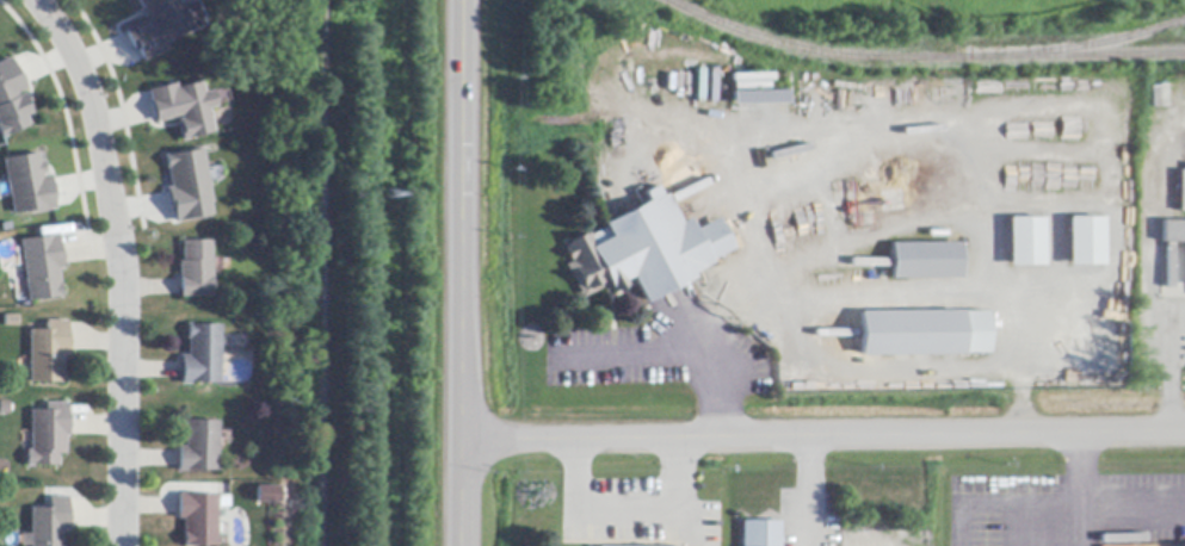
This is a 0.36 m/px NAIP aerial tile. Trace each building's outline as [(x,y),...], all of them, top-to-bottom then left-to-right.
[(141,18),(134,0),(177,0),(192,36),(135,60),(121,26),(141,18)] [(29,124),(0,135),(0,60),(11,56),(32,108),(24,112),(29,124)] [(211,131),(178,138),(174,117),(152,122),(144,88),(197,77),(199,91),(211,88),(215,106),(206,107),(211,131)] [(788,105),(733,106),(733,92),(788,92),(788,105)] [(211,215),(169,221),(160,154),(202,147),(211,215)] [(1,156),(45,150),(54,209),(11,215),(1,156)] [(689,280),(646,303),(644,304),(636,286),(634,284),(630,278),(623,281),(625,286),(612,293),(610,290),(606,292),(605,292),(603,288),(582,298),(566,266),(573,262),(572,261),(570,262),(569,260),(568,260),(563,250),(566,249),(564,247),(570,243),(569,242),(582,235),(584,236),(590,234),(591,237),(606,229),(604,225),(647,201),(643,194),(658,186),(664,198),(667,196),(683,224),(690,219),(696,231),(718,219),(734,249),(711,261),(714,265),(691,275),(692,279),(689,280)] [(1043,218),(1044,266),(1010,267),(1008,218),(1043,218)] [(1103,218),(1104,266),(1069,267),(1068,218),(1103,218)] [(1164,222),(1184,222),(1184,243),(1164,242),(1164,225),(1164,222)] [(58,240),(60,246),(61,246),(63,265),(63,269),(58,271),(62,299),(58,299),(58,298),(29,302),(26,280),(25,268),(21,241),(51,237),(51,236),(58,235),(58,240)] [(211,296),(180,298),(180,296),(179,281),(179,278),(179,262),(183,262),(181,243),(210,241),(212,278),(210,279),(211,296)] [(962,279),(891,280),(891,244),(961,243),(962,279)] [(988,354),(860,356),(859,314),(962,311),(962,314),(987,312),(988,354)] [(67,324),(67,331),(69,331),(69,350),(69,354),(62,354),(62,370),(63,370),(63,384),(58,384),(30,384),(30,331),(47,331),(47,322),(67,322),(67,324)] [(220,325),(220,337),(220,348),(220,384),(191,384),(191,385),(180,385),(180,379),(180,364),(180,356),(187,356),(187,340),(186,340),(186,324),(191,324),(191,325),(220,325)] [(67,407),(67,415),(68,415),(68,435),(68,436),(66,436),(66,454),(58,454),(58,465),(35,465),(35,467),(26,467),(26,451),(31,451),(31,411),(47,411),(47,403),(67,404),(67,407)] [(218,422),(218,471),(187,471),(187,472),(179,472),(179,466),(179,453),(179,447),(185,447),(185,422),(218,422)] [(255,501),(278,502),(278,486),(256,485),(255,501)] [(217,523),(217,545),(184,545),(184,519),(178,519),(178,515),(178,500),(178,495),(187,495),(187,496),(217,496),(217,497),(217,523)] [(62,545),(31,545),(31,509),(49,509),(49,498),(67,498),(67,501),(67,508),(68,508),(68,527),(68,531),(61,531),(61,545),(62,545)] [(779,522),(779,545),(741,545),(741,522),(779,522)]
